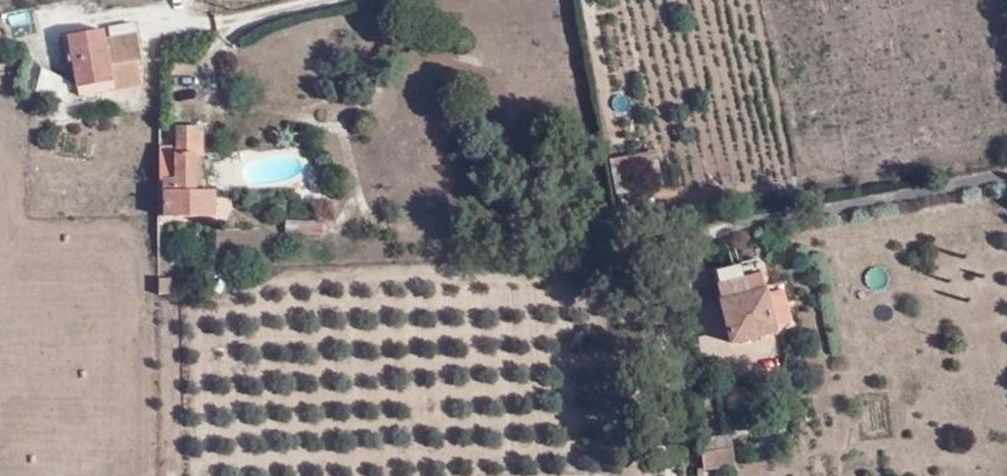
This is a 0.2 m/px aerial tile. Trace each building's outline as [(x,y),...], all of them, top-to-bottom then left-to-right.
[(139,57),(132,25),(65,37),(74,81),(107,79),(110,89),(138,84),(133,61),(139,57)] [(74,89),(42,72),(38,95),(57,109),(74,89)] [(77,95),(110,89),(107,79),(74,81),(77,95)] [(201,128),(174,127),(174,147),(160,147),(160,181),(162,181),(161,218),(212,219),(213,192),(194,191),(195,153),(201,153),(201,128)] [(777,329),(759,252),(740,257),(736,238),(727,239),(732,258),(711,265),(730,340),(777,329)] [(157,276),(157,288),(172,289),(172,276),(157,276)] [(696,436),(698,450),(731,446),(729,433),(696,436)] [(731,446),(698,450),(700,469),(733,466),(731,446)]
